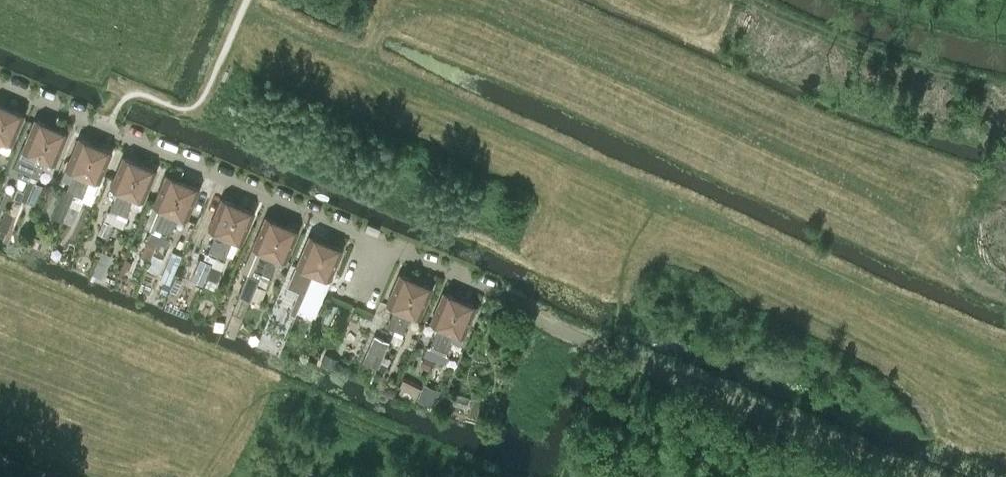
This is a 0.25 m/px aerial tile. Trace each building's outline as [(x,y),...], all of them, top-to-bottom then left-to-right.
[(0,123),(0,149),(7,152),(23,114),(7,107),(0,123)] [(22,149),(14,167),(20,170),(18,176),(28,180),(30,175),(51,125),(34,118),(22,149)] [(51,125),(30,175),(32,176),(37,178),(42,167),(51,171),(67,132),(51,125)] [(74,194),(95,144),(78,137),(62,175),(71,179),(67,190),(74,194)] [(95,144),(74,194),(82,197),(86,186),(95,189),(111,151),(95,144)] [(111,209),(119,212),(139,163),(123,156),(110,186),(119,190),(111,209)] [(139,163),(119,212),(126,215),(131,204),(140,208),(156,169),(139,163)] [(162,230),(183,181),(166,174),(153,204),(162,208),(154,227),(162,230)] [(21,199),(34,204),(42,184),(30,179),(27,187),(26,187),(21,199)] [(183,181),(162,230),(169,233),(173,225),(181,229),(199,188),(183,181)] [(61,219),(71,195),(61,191),(51,215),(61,219)] [(81,200),(71,195),(61,219),(71,224),(81,200)] [(217,253),(238,204),(221,197),(208,227),(217,231),(209,250),(217,253)] [(238,204),(217,253),(224,257),(232,238),(241,241),(254,211),(238,204)] [(103,220),(114,224),(117,215),(107,211),(103,220)] [(127,219),(117,215),(114,224),(123,228),(127,219)] [(260,272),(281,223),(265,216),(248,255),(257,258),(253,269),(248,273),(238,296),(249,300),(250,298),(260,272)] [(276,257),(285,260),(298,230),(281,223),(260,272),(250,298),(260,302),(270,277),(268,276),(276,257)] [(147,238),(157,242),(160,235),(150,231),(147,238)] [(297,288),(304,290),(325,241),(309,234),(294,271),(303,275),(297,288)] [(157,242),(167,247),(170,239),(160,235),(157,242)] [(325,241),(304,290),(313,294),(317,283),(326,287),(342,248),(325,241)] [(173,252),(160,281),(169,285),(182,255),(173,252)] [(205,253),(204,257),(213,261),(215,257),(207,254),(205,253)] [(207,277),(217,281),(225,261),(215,257),(212,265),(207,277)] [(200,260),(192,280),(204,286),(207,277),(212,265),(200,260)] [(396,329),(416,280),(400,273),(387,303),(396,307),(388,326),(396,329)] [(416,280),(396,329),(403,332),(411,313),(420,316),(432,287),(416,280)] [(300,304),(299,303),(302,295),(293,291),(290,299),(289,298),(281,317),(293,322),(300,304)] [(438,347),(459,298),(443,291),(430,321),(439,324),(430,343),(438,347)] [(300,303),(310,307),(313,299),(302,295),(299,303),(300,304),(300,303)] [(438,347),(446,350),(450,339),(459,343),(475,305),(459,298),(438,347)] [(400,345),(403,336),(393,332),(389,340),(400,345)] [(363,361),(378,368),(389,341),(374,335),(363,361)] [(424,355),(434,359),(437,350),(427,346),(424,355)] [(434,359),(443,363),(447,354),(437,350),(434,359)] [(398,393),(414,401),(422,385),(403,376),(399,386),(401,387),(398,393)]
